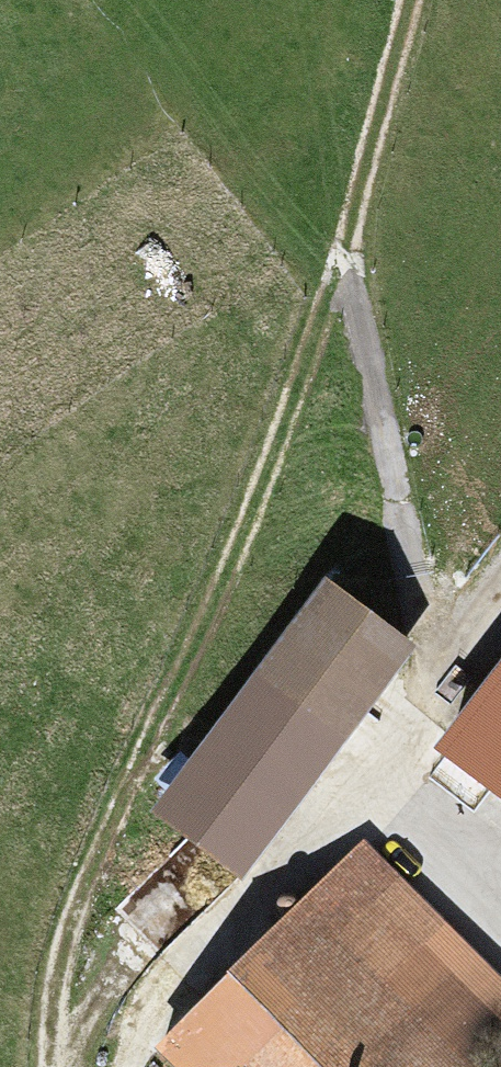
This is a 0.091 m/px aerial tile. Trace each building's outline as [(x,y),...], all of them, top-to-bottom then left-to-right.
[(159,1066),(495,1066),(500,1061),(500,993),(364,859),(159,1066)]
